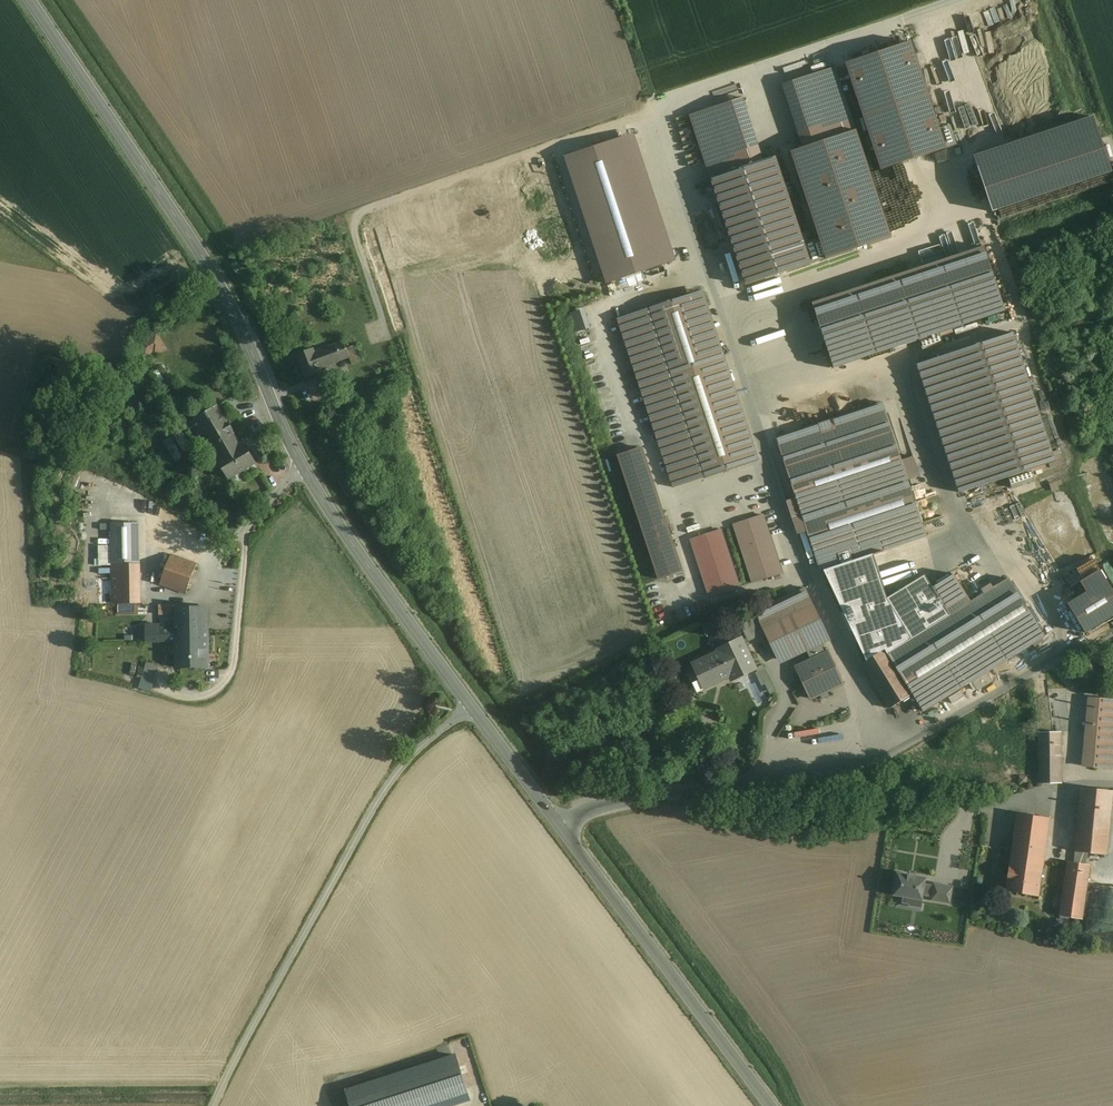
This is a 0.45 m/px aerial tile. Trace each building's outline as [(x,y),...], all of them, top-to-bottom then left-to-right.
[(912,46),(853,66),(887,168),(946,148),(912,46)] [(838,70),(788,86),(809,149),(800,152),(833,254),(892,235),(838,70)] [(746,100),(696,117),(750,280),(809,260),(776,161),(767,165),(746,100)] [(985,246),(812,303),(834,368),(920,340),(923,351),(943,344),(939,333),(1006,311),(985,246)] [(705,293),(623,320),(679,487),(761,460),(705,293)] [(959,496),(1008,477),(1031,469),(1054,461),(1012,333),(918,366),(959,496)] [(159,350),(152,337),(137,345),(145,358),(159,350)] [(343,338),(319,349),(327,366),(351,355),(354,363),(365,358),(358,340),(346,346),(343,338)] [(327,368),(327,366),(319,349),(314,351),(313,348),(295,356),(305,378),(327,368)] [(183,400),(173,406),(177,413),(188,407),(183,400)] [(776,438),(802,515),(908,480),(906,475),(911,473),(909,466),(904,468),(882,403),(776,438)] [(227,424),(217,406),(191,421),(200,437),(205,434),(218,455),(216,456),(229,478),(255,463),(244,444),(240,446),(231,431),(232,429),(228,423),(227,424)] [(639,449),(616,457),(661,587),(684,579),(639,449)] [(1033,481),(1031,469),(1008,477),(1011,488),(1033,481)] [(929,540),(908,480),(802,515),(821,576),(929,540)] [(680,508),(687,528),(703,523),(696,503),(680,508)] [(761,521),(734,530),(753,585),(780,576),(761,521)] [(718,535),(691,544),(710,599),(737,590),(718,535)] [(196,564),(170,555),(160,584),(186,594),(196,564)] [(140,563),(112,564),(113,603),(140,603),(140,563)] [(849,583),(871,573),(868,567),(846,577),(849,583)] [(888,713),(911,699),(885,660),(878,647),(888,640),(878,624),(862,633),(860,630),(898,606),(877,574),(831,603),(837,615),(829,620),(888,713)] [(949,621),(885,660),(911,699),(921,716),(1043,642),(1007,584),(969,608),(952,580),(931,592),(936,600),(897,624),(909,643),(948,619),(949,621)] [(1067,604),(1085,633),(1112,616),(1112,591),(1107,581),(1106,580),(1067,604)] [(827,634),(806,588),(754,612),(756,618),(741,625),(748,640),(763,633),(776,658),(827,634)] [(175,608),(176,629),(176,641),(176,667),(208,667),(208,608),(175,608)] [(725,615),(705,622),(709,634),(715,632),(718,639),(732,634),(725,615)] [(159,641),(176,641),(176,629),(159,629),(159,641)] [(695,668),(699,676),(705,688),(707,693),(733,681),(734,685),(759,673),(744,643),(720,655),(721,656),(695,668)] [(825,645),(811,649),(813,655),(827,651),(825,645)] [(827,655),(797,670),(813,703),(844,688),(827,655)] [(155,667),(145,665),(142,679),(152,681),(155,667)] [(697,692),(705,688),(699,676),(691,681),(697,692)] [(1089,698),(1083,766),(1112,769),(1112,700),(1089,698)] [(909,733),(911,737),(924,729),(922,726),(909,733)] [(1060,733),(1039,733),(1040,783),(1060,782),(1060,733)] [(1112,791),(1082,788),(1076,852),(1106,855),(1112,791)] [(1050,818),(1019,814),(1008,892),(1039,896),(1050,818)] [(1090,865),(1067,862),(1060,916),(1082,919),(1090,865)] [(929,877),(902,872),(898,896),(925,900),(926,895),(927,884),(929,877)] [(957,886),(938,883),(938,886),(936,897),(935,900),(954,904),(957,886)] [(938,886),(927,884),(926,895),(936,897),(938,886)] [(454,1055),(347,1090),(353,1105),(447,1105),(468,1099),(454,1055)]
